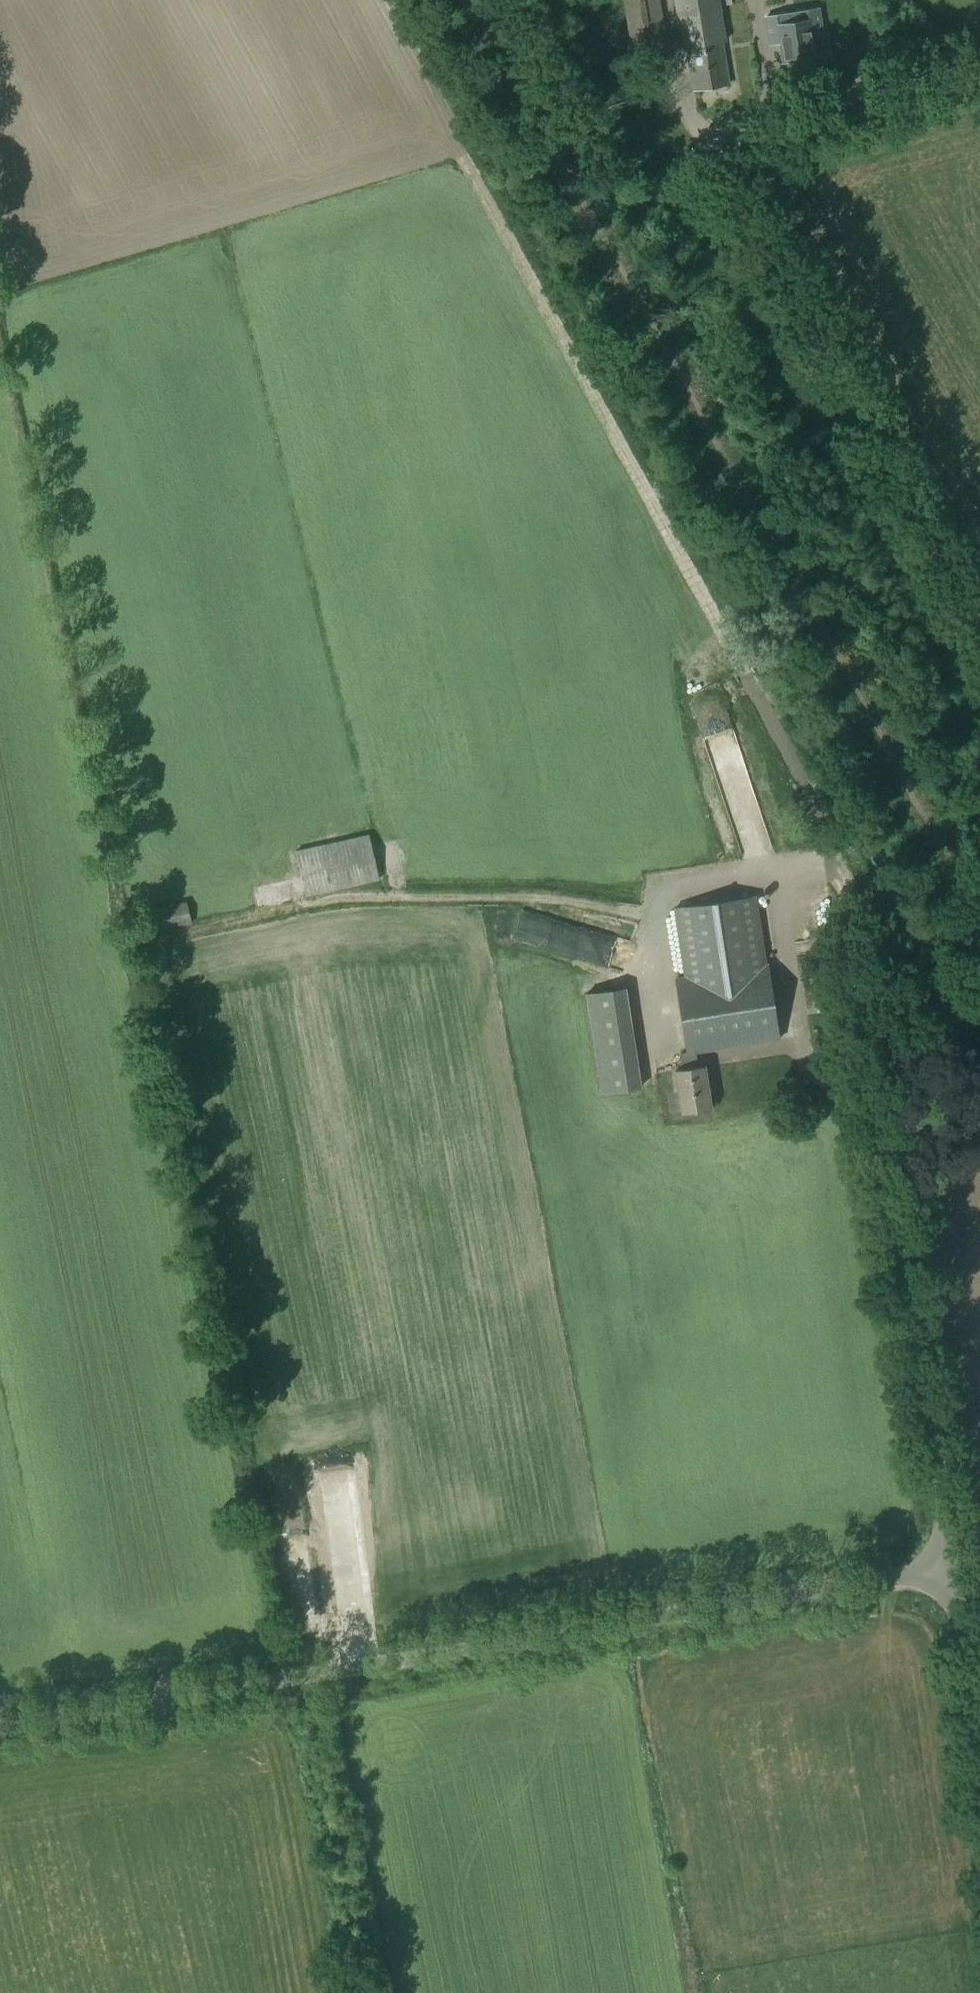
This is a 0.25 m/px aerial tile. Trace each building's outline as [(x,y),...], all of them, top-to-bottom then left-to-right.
[(659,0),(623,0),(632,52),(666,47),(659,0)] [(693,90),(728,84),(721,41),(725,40),(718,0),(674,0),(682,47),(685,47),(692,90),(693,90)] [(817,9),(765,17),(770,44),(780,43),(783,62),(797,59),(797,60),(801,60),(801,59),(815,56),(812,38),(822,36),(817,9)] [(369,834),(295,851),(305,897),(379,880),(369,834)] [(765,965),(754,895),(672,908),(683,976),(674,977),(685,1052),(680,1054),(681,1070),(673,1071),(680,1112),(710,1107),(703,1066),(696,1068),(694,1053),(778,1040),(767,965),(765,965)] [(154,909),(159,930),(191,923),(187,901),(154,909)] [(805,1013),(831,1009),(824,960),(798,964),(805,1013)]
